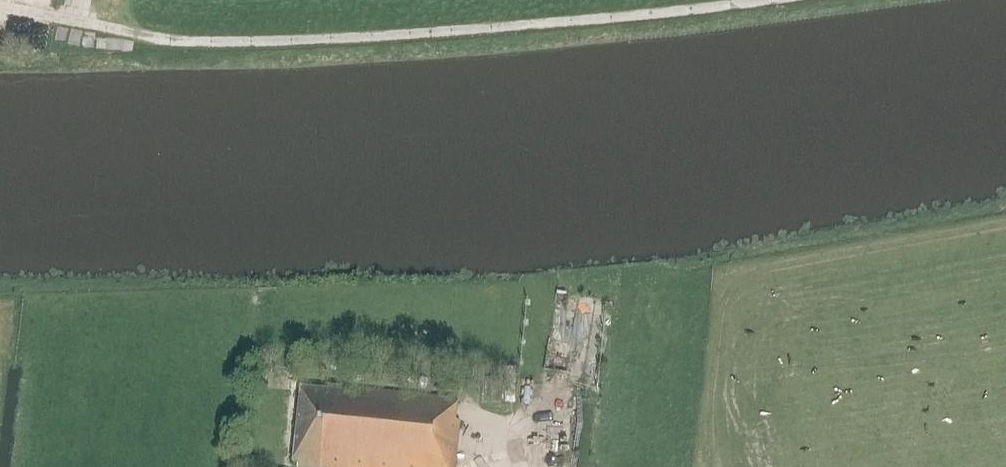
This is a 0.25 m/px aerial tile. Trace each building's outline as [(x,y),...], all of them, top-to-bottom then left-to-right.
[(293,464),(297,464),(297,466),(455,466),(459,422),(455,422),(457,400),(327,387),(327,391),(301,388),(299,404),(294,449),(293,464)]
